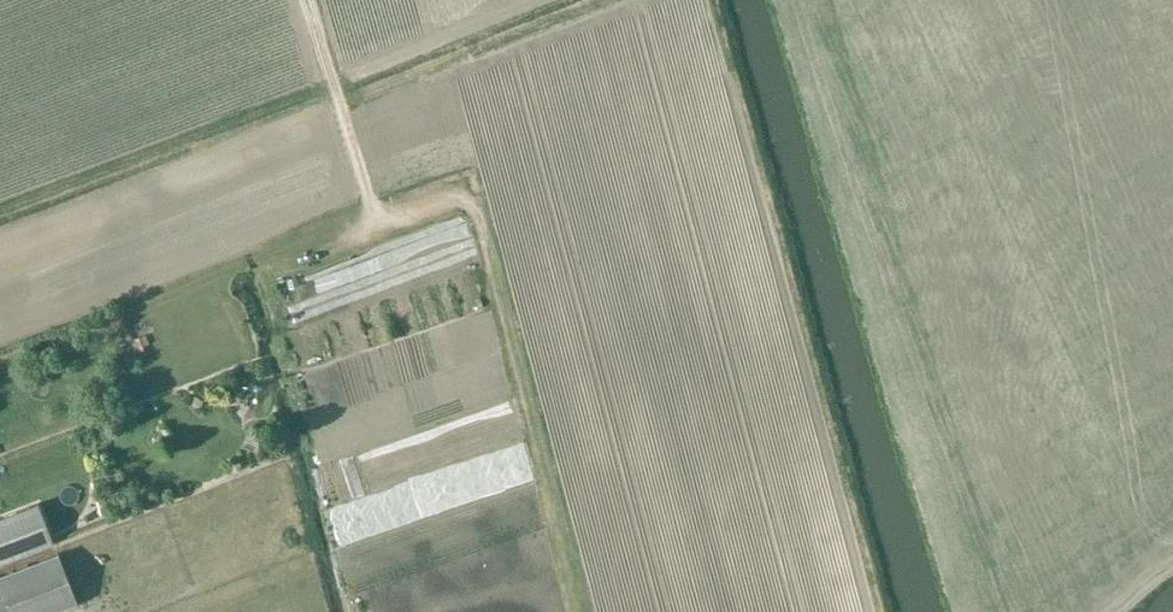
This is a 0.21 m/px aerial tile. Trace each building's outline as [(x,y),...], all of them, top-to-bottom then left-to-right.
[(52,540),(38,504),(0,518),(0,560),(52,540)] [(0,576),(0,611),(80,611),(58,553),(0,576)]
